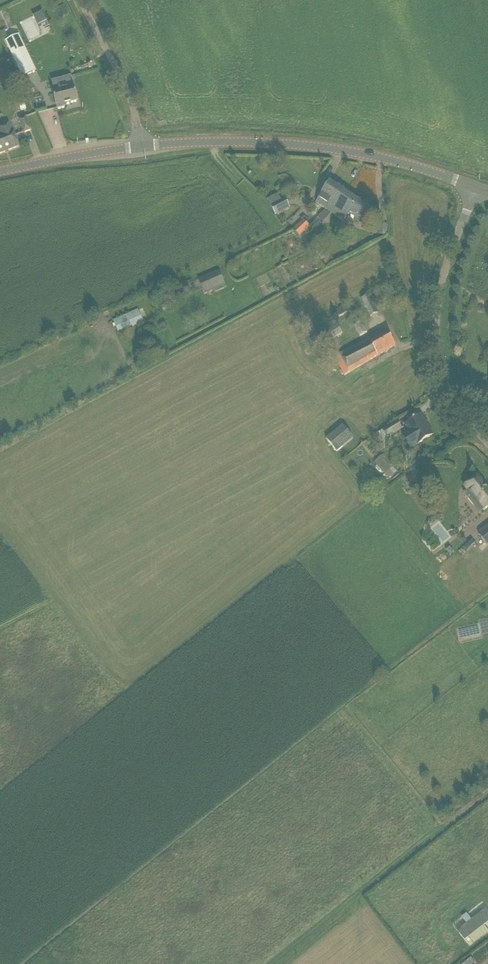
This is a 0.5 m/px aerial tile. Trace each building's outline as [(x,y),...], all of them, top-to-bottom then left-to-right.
[(68,15),(63,6),(56,10),(61,18),(68,15)] [(39,26),(48,22),(43,12),(36,16),(37,20),(36,20),(39,26)] [(36,71),(19,36),(6,42),(19,68),(23,77),(26,76),(36,71)] [(7,81),(9,70),(0,68),(0,80),(7,81)] [(72,76),(62,79),(50,82),(57,110),(65,108),(65,105),(78,102),(72,76)] [(19,120),(25,132),(31,130),(26,117),(19,120)] [(19,146),(12,130),(9,123),(0,127),(0,132),(1,134),(0,135),(0,154),(19,146)] [(331,181),(325,189),(317,202),(328,209),(342,189),(331,181)] [(374,210),(342,189),(328,209),(345,221),(350,213),(365,223),(374,210)] [(276,215),(289,208),(284,199),(271,205),(276,215)] [(302,240),(312,229),(309,226),(303,220),(293,230),(302,240)] [(379,227),(378,237),(385,238),(387,228),(379,227)] [(218,270),(198,279),(205,294),(225,285),(218,270)] [(361,299),(370,317),(378,313),(369,295),(361,299)] [(344,305),(332,312),(336,319),(348,312),(344,305)] [(138,310),(113,320),(119,333),(143,322),(138,310)] [(315,349),(342,334),(335,320),(308,335),(315,349)] [(367,333),(362,322),(354,325),(359,336),(367,333)] [(344,373),(386,350),(395,346),(386,329),(335,357),(344,373)] [(421,416),(408,424),(411,430),(403,434),(411,448),(432,435),(421,416)] [(386,438),(402,429),(398,422),(382,431),(386,438)] [(343,426),(326,440),(336,452),(353,439),(343,426)] [(383,455),(374,463),(389,479),(398,471),(383,455)] [(478,476),(464,487),(469,492),(465,495),(469,501),(474,506),(478,503),(484,510),(484,511),(487,507),(487,489),(485,485),(486,485),(478,476)] [(487,547),(487,527),(477,535),(487,547)] [(486,909),(471,921),(468,916),(463,920),(467,924),(457,931),(465,941),(468,939),(472,945),(487,934),(482,928),(487,923),(487,912),(486,909)]
